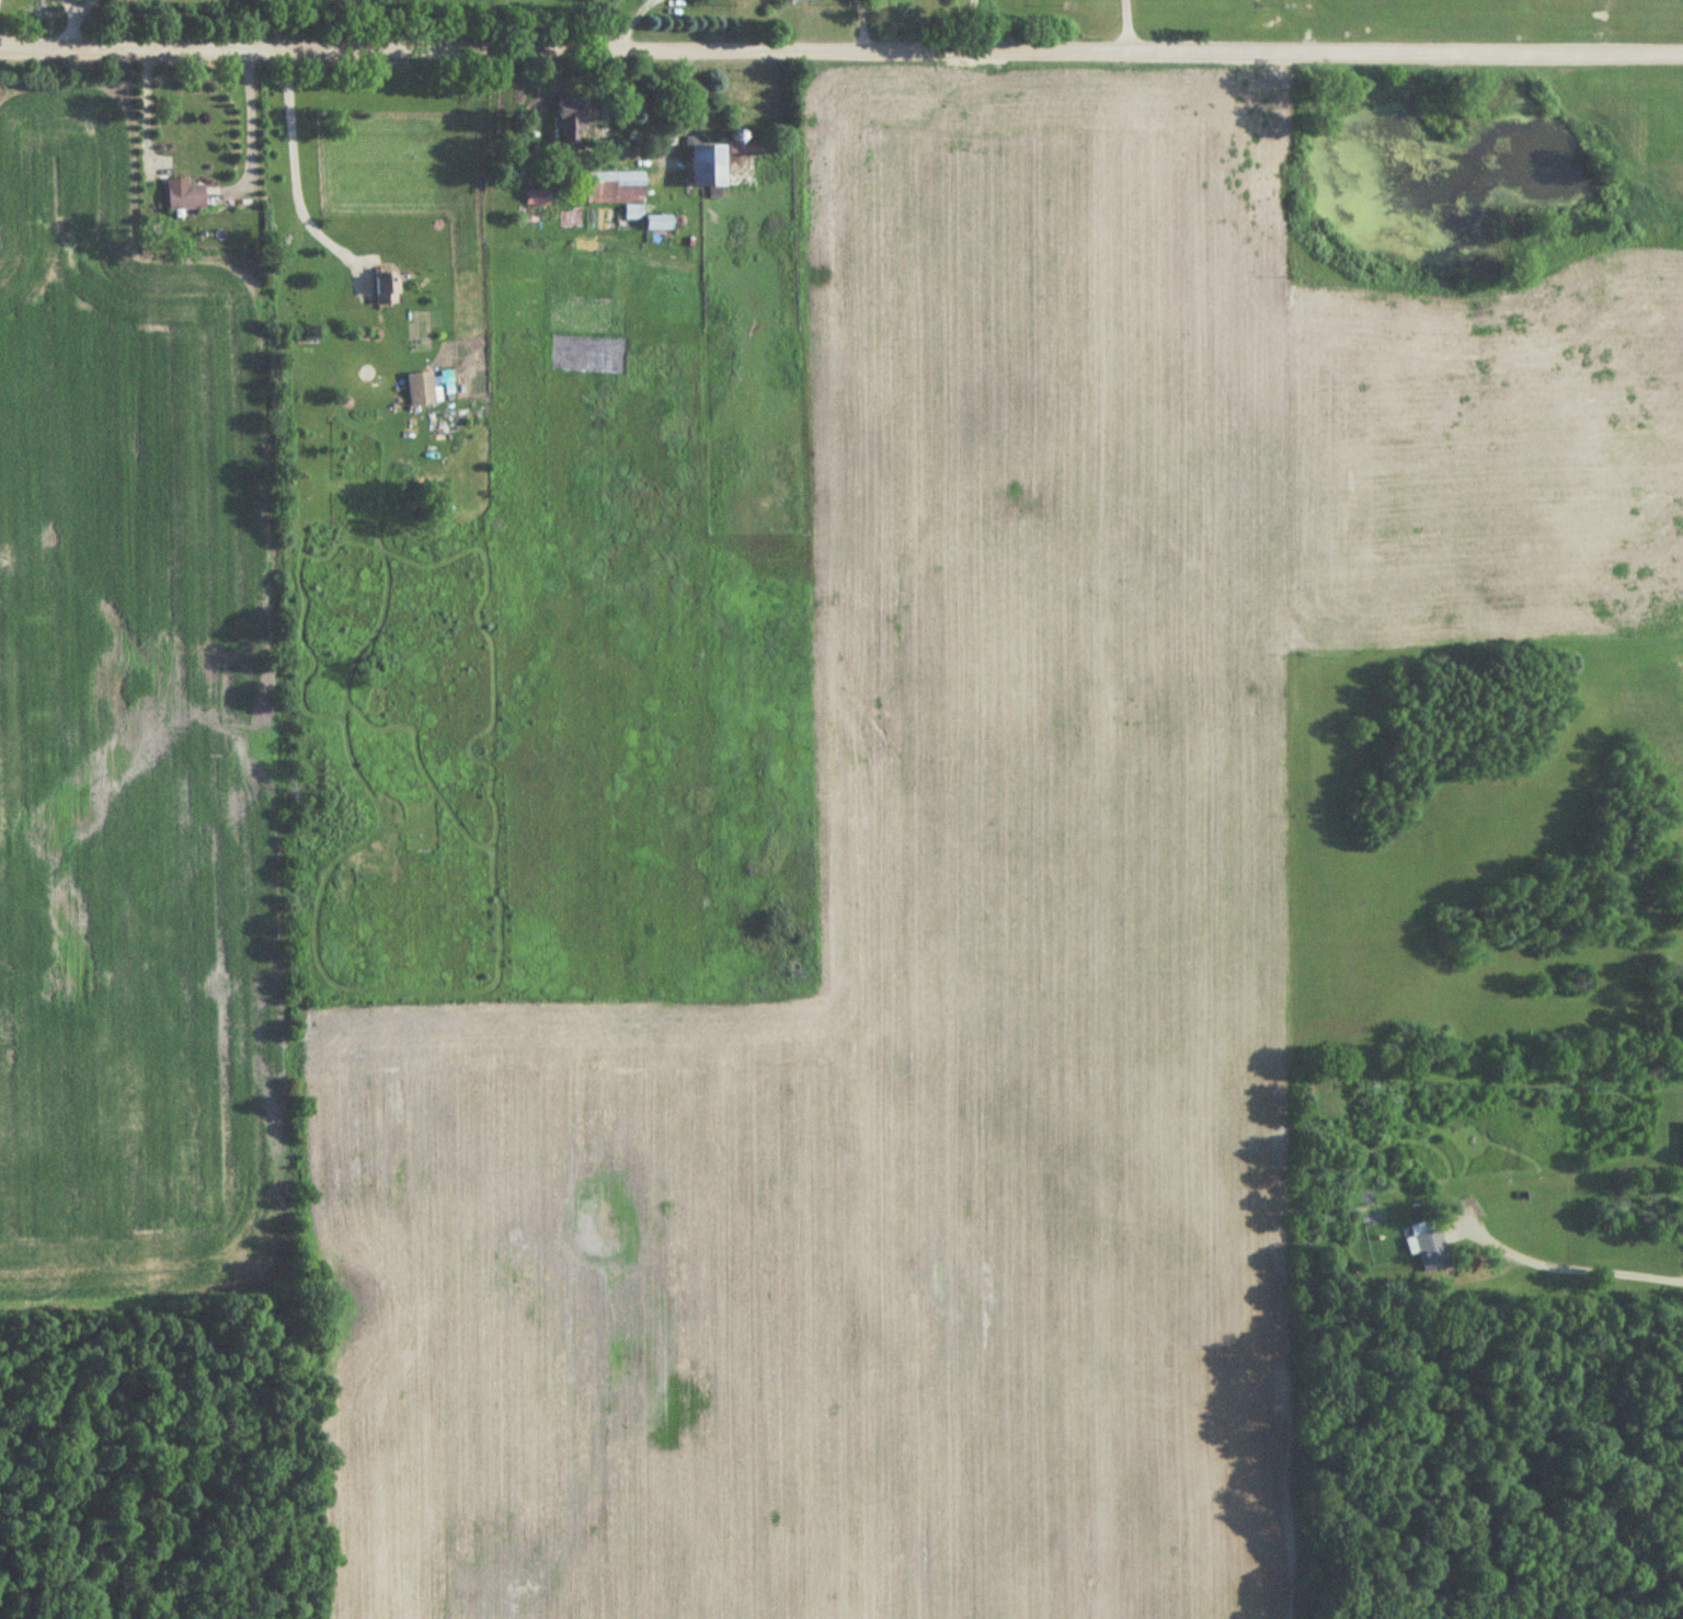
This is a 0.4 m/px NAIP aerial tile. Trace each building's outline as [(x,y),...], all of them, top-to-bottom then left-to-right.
[(560,146),(585,146),(585,100),(556,100),(556,132),(560,132),(560,146)] [(710,199),(720,199),(720,188),(725,188),(725,147),(691,147),(691,188),(710,188),(710,199)] [(644,174),(587,173),(587,204),(644,205),(644,174)] [(205,209),(205,186),(189,186),(189,180),(168,180),(168,209),(205,209)] [(625,219),(642,219),(642,209),(625,209),(625,219)] [(646,231),(672,231),(672,216),(646,216),(646,231)] [(398,306),(398,269),(375,269),(375,306),(398,306)] [(409,407),(435,405),(432,373),(407,374),(409,407)] [(1439,1219),(1411,1227),(1418,1251),(1425,1272),(1452,1264),(1439,1219)]
